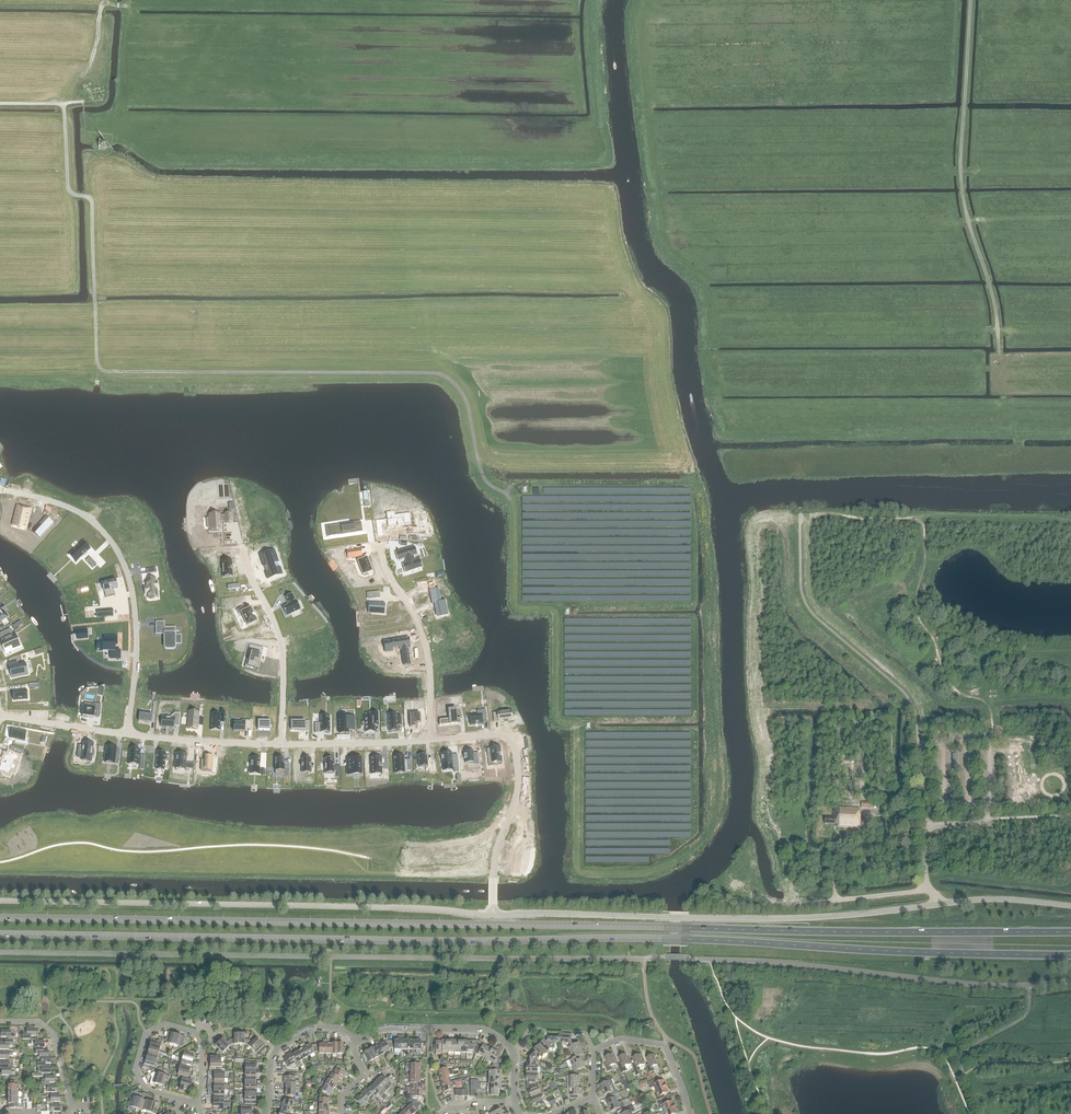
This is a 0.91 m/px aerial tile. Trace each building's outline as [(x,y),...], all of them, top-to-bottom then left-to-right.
[(17,507),(15,519),(16,519),(15,524),(24,526),(25,521),(27,521),(30,509),(17,507)] [(395,511),(386,512),(388,529),(387,529),(414,526),(414,525),(411,526),(410,515),(396,517),(395,511)] [(220,514),(209,515),(210,531),(221,530),(220,522),(225,521),(226,523),(232,522),(231,513),(225,514),(225,515),(220,516),(220,514)] [(47,517),(43,521),(49,527),(53,523),(47,517)] [(329,537),(327,537),(352,534),(351,532),(356,531),(355,523),(361,522),(350,523),(350,525),(328,528),(329,537)] [(37,528),(33,532),(40,538),(43,534),(37,528)] [(83,541),(71,553),(78,560),(90,549),(83,541)] [(414,547),(396,553),(398,560),(406,558),(407,560),(406,561),(407,564),(404,564),(406,572),(419,568),(417,560),(414,561),(412,556),(417,555),(414,547)] [(356,550),(347,551),(348,558),(357,557),(356,550)] [(274,552),(261,556),(266,572),(268,571),(269,577),(281,573),(274,552)] [(366,558),(357,561),(363,575),(364,575),(364,576),(368,575),(368,573),(372,572),(366,558)] [(231,560),(221,561),(222,577),(232,576),(231,560)] [(147,587),(144,587),(145,594),(148,594),(148,598),(150,598),(151,599),(155,598),(158,598),(156,589),(158,589),(157,582),(155,582),(155,578),(148,579),(148,582),(146,583),(147,587)] [(115,580),(102,584),(106,598),(115,595),(113,590),(118,589),(115,580)] [(437,588),(430,590),(432,603),(434,603),(437,616),(447,614),(444,601),(440,602),(437,588)] [(289,606),(283,609),(287,618),(301,611),(297,603),(296,603),(293,596),(285,599),(289,606)] [(369,603),(368,609),(371,610),(371,613),(385,614),(385,604),(369,603)] [(243,607),(236,610),(238,614),(241,613),(247,626),(256,622),(250,608),(245,610),(243,607)] [(454,624),(440,628),(442,637),(456,633),(454,624)] [(0,641),(3,647),(4,647),(7,653),(13,650),(13,649),(18,647),(16,641),(17,641),(14,634),(13,635),(10,628),(0,633),(3,639),(0,641)] [(157,628),(157,634),(164,634),(164,638),(165,638),(165,647),(166,648),(166,649),(167,649),(169,649),(175,649),(175,643),(180,643),(180,636),(175,636),(175,628),(157,628)] [(87,629),(75,630),(75,631),(75,634),(77,634),(78,639),(88,638),(87,629)] [(104,644),(97,644),(97,651),(110,651),(110,658),(120,659),(120,651),(115,651),(115,645),(117,645),(117,637),(104,637),(104,644)] [(409,638),(386,642),(386,645),(387,650),(396,648),(400,647),(403,665),(410,664),(409,655),(408,655),(407,651),(408,650),(408,648),(407,646),(410,646),(409,638)] [(301,650),(302,660),(316,658),(315,649),(314,649),(313,641),(305,642),(306,650),(301,650)] [(250,645),(247,657),(250,658),(247,667),(257,670),(261,655),(255,654),(257,647),(250,645)] [(17,661),(8,663),(12,678),(25,674),(22,663),(18,664),(17,661)] [(27,690),(13,691),(14,700),(27,699),(27,690)] [(84,706),(83,717),(91,718),(93,719),(94,717),(99,718),(101,704),(94,703),(94,705),(93,708),(84,706)] [(449,719),(439,720),(440,726),(461,724),(460,718),(456,718),(456,708),(448,709),(449,719)] [(211,713),(210,730),(220,731),(220,723),(222,723),(224,723),(225,711),(221,710),(220,714),(211,713)] [(479,714),(469,716),(470,724),(483,723),(483,721),(487,720),(486,710),(478,710),(479,714)] [(512,711),(493,713),(494,722),(499,721),(499,722),(504,721),(504,722),(508,721),(513,720),(512,711)] [(365,722),(362,722),(362,727),(365,727),(365,732),(375,732),(374,726),(378,726),(378,712),(370,712),(370,713),(371,717),(366,717),(365,717),(365,722)] [(162,717),(161,727),(174,728),(174,722),(179,722),(180,713),(175,713),(174,718),(162,717)] [(139,714),(138,722),(151,723),(152,715),(139,714)] [(189,714),(188,729),(197,730),(198,725),(198,723),(203,724),(204,718),(198,717),(198,715),(189,714)] [(397,714),(387,714),(387,716),(388,731),(398,731),(398,726),(402,725),(401,723),(401,716),(397,716),(397,714)] [(420,714),(409,714),(410,728),(417,727),(417,723),(420,723),(420,714)] [(315,724),(315,733),(315,731),(325,731),(325,733),(330,733),(330,716),(329,716),(329,717),(320,717),(320,716),(320,725),(315,725),(315,723),(315,724)] [(348,716),(339,716),(339,733),(346,733),(349,733),(349,731),(348,731),(348,729),(355,729),(355,716),(348,716)] [(258,721),(258,730),(270,731),(270,721),(266,721),(266,719),(262,719),(262,721),(258,721)] [(234,723),(233,732),(245,732),(245,729),(250,729),(251,721),(242,721),(242,723),(234,723)] [(291,721),(291,729),(304,729),(304,731),(309,731),(309,721),(291,721)] [(12,729),(10,738),(25,741),(27,731),(12,729)] [(78,745),(76,757),(80,758),(80,759),(91,761),(91,756),(94,757),(95,750),(92,750),(93,744),(83,743),(82,746),(78,745)] [(106,746),(104,760),(115,761),(115,760),(118,761),(119,754),(116,754),(116,747),(106,746)] [(492,751),(487,751),(489,764),(489,766),(494,766),(494,763),(502,763),(500,747),(494,748),(492,748),(492,751)] [(130,750),(128,765),(139,766),(140,751),(130,750)] [(464,755),(463,755),(464,759),(465,759),(465,763),(467,763),(467,764),(468,764),(467,763),(479,762),(479,765),(480,765),(478,753),(478,754),(473,755),(473,754),(473,750),(464,751),(464,755)] [(0,766),(0,770),(8,774),(10,769),(14,770),(16,765),(12,764),(14,759),(16,760),(18,756),(8,752),(7,756),(5,755),(3,759),(2,759),(0,763),(1,763),(0,766)] [(155,767),(155,769),(164,770),(165,768),(166,753),(157,752),(155,767)] [(451,752),(441,753),(443,768),(452,767),(452,768),(454,768),(454,770),(454,772),(459,772),(458,769),(459,769),(459,765),(458,765),(457,754),(451,755),(451,752)] [(176,753),(175,764),(178,764),(178,768),(185,769),(185,768),(188,768),(189,763),(185,763),(186,754),(176,753)] [(427,754),(418,755),(419,767),(428,766),(427,754)] [(201,760),(200,770),(212,771),(213,756),(204,755),(204,760),(201,760)] [(224,756),(223,768),(229,769),(229,766),(231,766),(231,769),(231,774),(240,774),(240,769),(241,769),(242,763),(240,763),(241,760),(232,760),(232,764),(229,764),(230,757),(224,756)] [(404,756),(394,756),(395,774),(405,773),(404,771),(412,770),(411,761),(404,761),(404,756)] [(370,757),(369,758),(370,774),(380,773),(380,767),(381,767),(381,764),(380,764),(380,757),(379,757),(377,758),(377,757),(376,757),(376,758),(373,758),(373,757),(373,758),(370,758),(370,757)] [(252,758),(252,771),(260,771),(261,758),(252,758)] [(275,758),(275,771),(282,771),(282,774),(288,774),(288,765),(283,765),(283,759),(275,758)] [(334,758),(324,759),(324,774),(334,773),(334,758)] [(354,759),(347,759),(347,770),(351,770),(351,773),(361,773),(361,758),(354,758),(354,759)] [(302,759),(302,772),(311,772),(311,759),(302,759)] [(860,828),(860,814),(859,814),(859,809),(834,808),(834,818),(826,818),(825,824),(838,825),(838,827),(860,828)] [(36,1036),(36,1030),(26,1030),(26,1033),(22,1033),(22,1039),(30,1039),(30,1036),(36,1036)] [(1,1031),(1,1037),(8,1037),(8,1040),(14,1040),(14,1034),(10,1034),(10,1031),(1,1031)] [(171,1033),(172,1032),(168,1031),(166,1038),(164,1039),(166,1043),(173,1045),(176,1035),(171,1033)] [(230,1040),(232,1044),(239,1045),(239,1034),(234,1034),(234,1039),(231,1040),(230,1040)] [(239,1034),(239,1045),(247,1045),(249,1040),(248,1040),(244,1040),(245,1034),(239,1034)] [(185,1036),(182,1035),(181,1035),(181,1036),(176,1035),(173,1045),(181,1047),(184,1045),(183,1043),(185,1036)] [(394,1049),(400,1049),(401,1035),(398,1035),(398,1039),(394,1039),(394,1040),(390,1041),(391,1048),(394,1047),(394,1049)] [(548,1039),(546,1037),(539,1045),(547,1053),(550,1050),(551,1051),(555,1051),(557,1049),(557,1045),(557,1044),(558,1042),(560,1042),(560,1038),(550,1037),(548,1039)] [(232,1044),(230,1040),(229,1040),(227,1042),(223,1038),(219,1042),(226,1050),(232,1044)] [(346,1054),(346,1048),(343,1048),(343,1043),(340,1043),(341,1038),(337,1038),(337,1054),(346,1054)] [(573,1045),(571,1042),(570,1039),(560,1038),(560,1042),(569,1043),(571,1046),(568,1047),(570,1053),(581,1048),(579,1043),(573,1045)] [(35,1048),(42,1048),(43,1048),(44,1048),(44,1042),(39,1042),(39,1039),(31,1039),(31,1042),(31,1045),(35,1045),(35,1048)] [(150,1039),(149,1043),(150,1043),(149,1048),(159,1051),(161,1043),(160,1040),(157,1041),(150,1039)] [(249,1040),(247,1045),(252,1050),(259,1042),(256,1039),(252,1043),(250,1041),(249,1040)] [(319,1044),(318,1044),(314,1045),(316,1052),(319,1051),(319,1053),(325,1053),(325,1039),(323,1039),(323,1044),(319,1044)] [(390,1041),(387,1042),(385,1042),(383,1043),(383,1042),(381,1043),(379,1040),(377,1041),(384,1053),(389,1050),(388,1048),(391,1048),(390,1041)] [(427,1043),(424,1043),(420,1043),(420,1040),(414,1040),(414,1054),(416,1054),(416,1050),(424,1050),(424,1046),(427,1046),(427,1043)] [(479,1041),(476,1041),(474,1041),(468,1041),(468,1042),(467,1042),(467,1040),(467,1053),(473,1053),(475,1053),(476,1050),(479,1041)] [(13,1046),(13,1041),(5,1041),(5,1043),(0,1043),(0,1049),(9,1049),(9,1046),(13,1046)] [(375,1047),(373,1048),(378,1057),(378,1056),(384,1053),(377,1041),(374,1042),(376,1046),(375,1047)] [(487,1046),(481,1042),(479,1041),(476,1050),(475,1053),(477,1054),(482,1057),(489,1047),(488,1048),(487,1047),(487,1046)] [(226,1050),(219,1042),(215,1045),(219,1050),(217,1052),(216,1053),(221,1055),(226,1050)] [(261,1053),(266,1048),(264,1045),(263,1046),(259,1042),(252,1050),(257,1056),(261,1056),(261,1053)] [(304,1042),(301,1044),(308,1056),(314,1053),(314,1052),(316,1052),(314,1045),(310,1045),(309,1044),(306,1046),(304,1042)] [(308,1056),(301,1044),(299,1045),(301,1049),(298,1051),(303,1059),(308,1056)] [(368,1044),(366,1045),(374,1060),(378,1057),(378,1056),(378,1057),(373,1048),(373,1047),(371,1048),(368,1044)] [(369,1062),(374,1060),(366,1045),(363,1047),(365,1051),(363,1052),(369,1062)] [(526,1057),(529,1058),(536,1061),(540,1056),(542,1058),(547,1053),(539,1045),(526,1057)] [(493,1049),(491,1048),(489,1047),(482,1057),(488,1060),(493,1051),(492,1050),(493,1049)] [(42,1048),(35,1048),(35,1054),(39,1054),(39,1057),(41,1057),(49,1057),(49,1051),(43,1051),(43,1048),(42,1048)] [(152,1056),(157,1058),(157,1057),(157,1055),(158,1056),(159,1051),(149,1048),(148,1052),(153,1054),(152,1056)] [(569,1060),(584,1054),(581,1048),(570,1053),(572,1059),(569,1060)] [(194,1056),(195,1056),(196,1053),(191,1052),(189,1051),(188,1049),(184,1051),(182,1058),(193,1061),(194,1056)] [(293,1054),(292,1054),(299,1066),(301,1065),(299,1061),(303,1059),(298,1051),(294,1053),(293,1054)] [(501,1060),(500,1060),(497,1058),(500,1053),(495,1051),(495,1052),(493,1051),(488,1060),(493,1063),(492,1066),(492,1067),(501,1067),(501,1060)] [(146,1059),(156,1062),(157,1058),(152,1056),(153,1054),(148,1052),(148,1053),(148,1055),(147,1054),(146,1059)] [(287,1059),(285,1061),(288,1067),(294,1063),(297,1067),(299,1066),(292,1054),(293,1054),(291,1052),(285,1055),(287,1059)] [(221,1055),(216,1053),(216,1054),(216,1057),(210,1057),(210,1062),(221,1062),(221,1055)] [(572,1066),(583,1061),(581,1056),(584,1054),(569,1060),(572,1066)] [(611,1054),(605,1056),(607,1063),(604,1064),(607,1072),(613,1070),(611,1066),(616,1064),(611,1054)] [(625,1054),(619,1057),(621,1063),(618,1064),(621,1072),(627,1070),(625,1066),(629,1064),(625,1054)] [(639,1054),(633,1057),(635,1063),(632,1065),(636,1075),(640,1074),(638,1071),(640,1070),(639,1066),(643,1065),(639,1054)] [(653,1067),(657,1065),(653,1055),(646,1057),(649,1064),(646,1065),(649,1073),(654,1070),(653,1067)] [(49,1057),(41,1057),(41,1061),(37,1061),(37,1067),(44,1067),(44,1064),(51,1064),(51,1057),(49,1057)] [(190,1068),(190,1067),(191,1066),(193,1061),(182,1058),(181,1063),(186,1064),(185,1067),(191,1068),(190,1068)] [(529,1058),(529,1061),(529,1063),(526,1063),(526,1073),(538,1074),(538,1067),(536,1067),(536,1061),(529,1058)] [(13,1062),(13,1059),(9,1059),(6,1059),(6,1062),(0,1062),(0,1069),(2,1069),(9,1069),(9,1066),(13,1065),(13,1062)] [(144,1064),(143,1064),(142,1067),(149,1069),(150,1072),(154,1070),(156,1062),(146,1059),(144,1064)] [(410,1070),(420,1071),(420,1066),(419,1066),(420,1064),(417,1064),(417,1061),(412,1061),(412,1064),(410,1064),(406,1064),(406,1070),(410,1070)] [(572,1066),(574,1072),(579,1070),(585,1067),(583,1061),(572,1066)] [(209,1067),(209,1068),(209,1071),(221,1071),(221,1062),(210,1062),(210,1067),(209,1067)] [(180,1065),(179,1070),(189,1073),(191,1068),(185,1067),(186,1064),(181,1063),(181,1065),(180,1065)] [(257,1066),(257,1063),(249,1063),(248,1063),(245,1063),(245,1071),(256,1071),(256,1066),(257,1066)] [(329,1069),(328,1071),(332,1074),(340,1079),(342,1080),(345,1074),(341,1072),(343,1069),(337,1065),(334,1072),(329,1069)] [(32,1077),(45,1077),(45,1073),(51,1073),(51,1067),(44,1067),(37,1067),(37,1073),(32,1073),(32,1077)] [(501,1076),(501,1070),(501,1067),(492,1067),(492,1071),(488,1071),(488,1077),(499,1077),(499,1076),(501,1076)] [(447,1068),(442,1069),(438,1070),(439,1076),(452,1072),(452,1070),(448,1071),(447,1068)] [(178,1077),(182,1078),(183,1076),(188,1077),(189,1073),(179,1070),(178,1075),(178,1077)] [(574,1072),(572,1073),(572,1076),(567,1076),(567,1082),(579,1083),(579,1070),(574,1072)] [(327,1074),(325,1077),(337,1084),(340,1079),(332,1074),(328,1071),(326,1074),(327,1074)] [(150,1083),(151,1084),(153,1084),(158,1085),(161,1075),(154,1072),(150,1074),(152,1077),(150,1083)] [(452,1072),(439,1076),(440,1081),(450,1079),(449,1076),(453,1075),(452,1072)] [(287,1073),(287,1076),(284,1076),(283,1083),(285,1083),(295,1083),(299,1083),(299,1080),(294,1080),(294,1077),(297,1077),(297,1073),(287,1073)] [(526,1073),(526,1082),(526,1086),(536,1085),(536,1081),(538,1081),(538,1074),(526,1073)] [(392,1076),(391,1074),(386,1079),(391,1084),(397,1078),(394,1075),(392,1076)] [(163,1087),(166,1088),(169,1077),(161,1075),(158,1085),(163,1086),(163,1087)] [(191,1086),(192,1081),(187,1079),(187,1078),(188,1078),(188,1077),(183,1076),(182,1078),(181,1083),(191,1086)] [(387,1090),(392,1086),(382,1076),(381,1077),(380,1077),(377,1080),(387,1090)] [(605,1079),(606,1081),(607,1081),(599,1084),(601,1090),(615,1084),(611,1076),(605,1079)] [(41,1086),(47,1086),(48,1086),(48,1083),(55,1083),(55,1077),(45,1077),(45,1080),(41,1080),(41,1086)] [(323,1080),(321,1083),(325,1085),(333,1090),(337,1084),(325,1077),(323,1081),(323,1080)] [(654,1087),(656,1090),(666,1086),(665,1083),(663,1080),(657,1083),(656,1079),(648,1082),(650,1088),(654,1087)] [(374,1084),(373,1085),(382,1095),(384,1094),(384,1093),(387,1090),(377,1080),(374,1083),(374,1084)] [(8,1091),(18,1091),(18,1085),(15,1085),(15,1082),(7,1082),(7,1086),(8,1086),(8,1091)] [(184,1089),(190,1091),(191,1086),(181,1083),(178,1091),(183,1092),(184,1089)] [(325,1085),(321,1083),(320,1085),(323,1087),(321,1091),(330,1096),(333,1090),(325,1085)] [(455,1083),(442,1086),(443,1092),(453,1090),(452,1086),(456,1085),(455,1083)] [(615,1084),(601,1090),(604,1095),(611,1092),(612,1095),(618,1093),(617,1090),(616,1087),(615,1084)] [(381,1096),(382,1095),(373,1085),(371,1087),(371,1086),(368,1089),(374,1096),(377,1094),(380,1097),(381,1096)] [(526,1086),(527,1088),(531,1098),(542,1094),(539,1087),(537,1088),(536,1085),(526,1086)] [(662,1095),(668,1092),(667,1089),(666,1086),(656,1090),(657,1094),(655,1095),(657,1100),(664,1098),(662,1095)] [(371,1098),(374,1096),(368,1089),(366,1088),(362,1092),(373,1104),(375,1102),(371,1098)] [(582,1089),(567,1089),(570,1089),(570,1095),(571,1095),(571,1098),(578,1098),(578,1095),(582,1095),(582,1089)] [(422,1090),(406,1090),(406,1093),(411,1093),(410,1097),(410,1099),(417,1101),(419,1097),(421,1097),(422,1090)] [(356,1097),(355,1099),(354,1099),(359,1104),(361,1106),(363,1104),(364,1105),(367,1102),(371,1106),(373,1104),(362,1092),(356,1097)] [(618,1093),(612,1095),(613,1098),(606,1101),(608,1106),(618,1102),(617,1099),(620,1098),(618,1093)] [(535,1108),(544,1104),(542,1101),(544,1100),(542,1094),(531,1098),(535,1108)] [(256,1104),(256,1101),(255,1101),(255,1095),(245,1095),(244,1104),(256,1104)] [(47,1105),(51,1105),(53,1105),(53,1102),(60,1102),(60,1096),(50,1096),(51,1099),(47,1099),(47,1105)] [(138,1098),(133,1097),(132,1102),(131,1102),(129,1102),(127,1106),(131,1108),(136,1109),(138,1098)] [(18,1098),(8,1098),(8,1104),(8,1108),(22,1108),(22,1105),(21,1105),(21,1100),(20,1098),(18,1098)] [(144,1100),(141,1099),(138,1098),(136,1109),(140,1110),(142,1105),(144,1105),(145,1100),(145,1101),(143,1100),(144,1100)] [(278,1102),(278,1104),(291,1108),(293,1102),(284,1099),(284,1101),(283,1101),(282,1103),(278,1102)] [(142,1105),(140,1110),(141,1110),(141,1109),(142,1110),(142,1111),(147,1112),(150,1102),(145,1100),(144,1105),(142,1105)] [(663,1108),(664,1111),(675,1107),(673,1104),(672,1101),(666,1103),(665,1100),(658,1103),(661,1108),(663,1108)] [(618,1102),(608,1106),(610,1112),(617,1109),(618,1111),(625,1108),(624,1106),(623,1104),(622,1101),(618,1102)] [(158,1103),(155,1102),(155,1103),(150,1102),(147,1112),(155,1113),(156,1113),(159,1103),(158,1103)] [(224,1102),(213,1102),(213,1107),(219,1107),(219,1110),(224,1110),(224,1102)] [(413,1102),(410,1104),(415,1110),(421,1105),(413,1102)] [(278,1104),(277,1104),(274,1103),(273,1107),(277,1108),(277,1107),(281,1108),(281,1110),(281,1112),(289,1113),(290,1113),(291,1108),(278,1104)] [(410,1113),(414,1113),(417,1112),(415,1110),(410,1104),(407,1107),(404,1104),(402,1106),(410,1113)] [(252,1109),(252,1106),(241,1105),(241,1113),(251,1113),(251,1109),(252,1109)] [(401,1113),(410,1113),(402,1106),(400,1108),(403,1111),(400,1113),(401,1113)] [(621,1113),(632,1113),(631,1113),(635,1111),(634,1108),(633,1106),(627,1108),(628,1111),(621,1113)]
